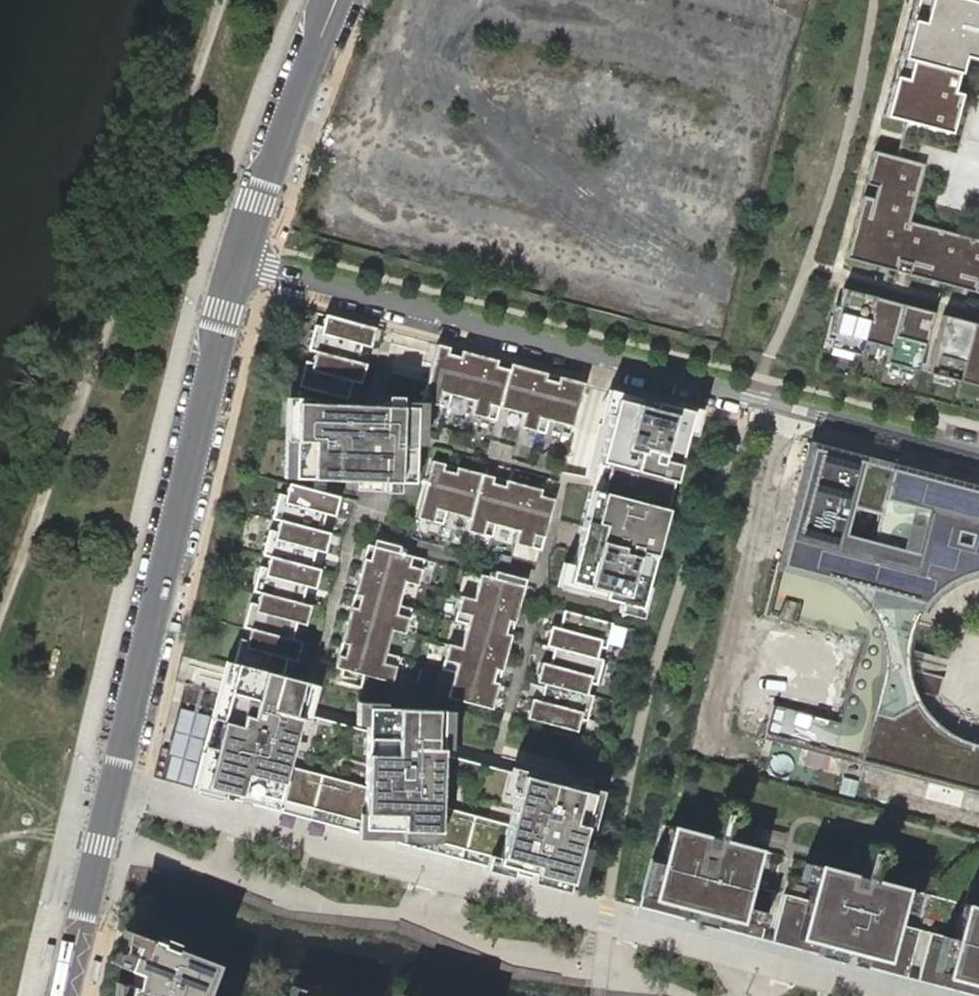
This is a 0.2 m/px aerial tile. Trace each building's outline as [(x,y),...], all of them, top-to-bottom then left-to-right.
[(964,0),(913,0),(882,116),(904,122),(895,157),(873,151),(845,258),(978,294),(978,4),(964,0)] [(933,313),(843,289),(828,347),(859,355),(863,341),(890,348),(886,362),(917,370),(933,313)] [(370,347),(375,328),(325,314),(322,326),(315,325),(309,348),(315,350),(312,361),(306,359),(299,386),(347,399),(352,380),(360,383),(366,364),(357,361),(361,345),(370,347)] [(942,315),(927,373),(978,387),(978,325),(942,315)] [(573,427),(584,383),(437,344),(422,401),(447,407),(450,394),(473,401),(470,414),(495,420),(498,407),(523,414),(519,427),(544,434),(548,420),(573,427)] [(611,416),(618,392),(609,389),(602,413),(611,416)] [(685,433),(691,411),(618,392),(611,416),(572,565),(565,589),(620,603),(639,608),(645,586),(685,433)] [(281,477),(291,477),(295,402),(310,402),(310,398),(285,397),(281,477)] [(384,481),(387,405),(295,402),(291,477),(384,481)] [(415,407),(387,405),(384,481),(412,483),(415,407)] [(694,435),(700,413),(691,411),(685,433),(694,435)] [(810,443),(790,521),(950,564),(955,544),(978,550),(978,487),(810,443)] [(540,550),(555,493),(431,460),(416,517),(442,524),(445,511),(469,517),(466,531),(491,537),(495,524),(518,531),(514,543),(540,550)] [(334,517),(339,497),(289,484),(286,496),(279,494),(272,519),(279,521),(276,533),(269,531),(263,555),(270,557),(267,569),(260,567),(253,591),(260,593),(257,605),(250,603),(244,627),(251,629),(248,641),(240,639),(234,664),(282,676),(287,660),(296,662),(301,643),(292,640),(296,624),(306,626),(310,606),(301,604),(306,587),(315,589),(320,570),(311,568),(315,551),(325,553),(330,534),(320,531),(325,515),(334,517)] [(950,564),(790,521),(779,561),(907,595),(875,717),(930,731),(927,743),(963,753),(953,789),(964,792),(974,756),(977,745),(976,744),(968,742),(963,740),(958,739),(952,736),(947,733),(943,730),(939,727),(935,723),(932,720),(928,716),(925,712),(923,710),(920,706),(918,702),(916,699),(914,694),(913,692),(912,690),(895,686),(905,648),(907,648),(907,644),(908,640),(909,637),(911,630),(913,625),(914,622),(916,618),(917,615),(920,610),(924,604),(928,600),(931,597),(933,594),(936,592),(938,590),(942,587),(944,585),(949,582),(950,564)] [(417,585),(424,560),(398,553),(399,547),(374,540),(372,546),(367,545),(360,570),(404,582),(417,585)] [(949,582),(952,580),(956,578),(959,577),(962,575),(968,574),(976,572),(978,571),(978,550),(955,544),(950,564),(949,582)] [(907,595),(779,561),(765,614),(859,639),(838,719),(773,702),(763,739),(953,789),(963,753),(927,743),(930,731),(875,717),(907,595)] [(565,589),(572,565),(563,562),(557,586),(565,589)] [(397,607),(404,582),(360,570),(354,595),(397,607)] [(517,612),(525,580),(495,571),(493,578),(479,575),(473,600),(517,612)] [(620,603),(617,613),(640,618),(648,587),(645,586),(639,608),(620,603)] [(397,607),(354,595),(348,619),(391,630),(404,633),(410,610),(397,607)] [(510,637),(517,612),(473,600),(460,597),(454,622),(466,625),(510,637)] [(607,649),(613,624),(565,611),(560,629),(551,627),(546,645),(555,648),(597,658),(600,647),(607,649)] [(391,630),(348,619),(341,643),(384,655),(391,630)] [(504,660),(510,637),(466,625),(460,648),(504,660)] [(384,655),(341,643),(334,668),(391,682),(397,659),(384,655)] [(498,685),(504,660),(460,648),(447,645),(441,670),(454,674),(498,685)] [(597,686),(604,660),(597,658),(555,648),(550,664),(542,662),(537,681),(546,684),(587,695),(590,684),(597,686)] [(907,648),(905,648),(895,686),(912,690),(939,697),(949,659),(907,648)] [(300,711),(308,683),(282,676),(234,664),(227,691),(300,711)] [(491,709),(498,685),(454,674),(447,698),(491,709)] [(588,722),(594,697),(587,695),(546,684),(541,700),(532,698),(527,719),(578,732),(581,720),(588,722)] [(192,788),(200,790),(227,691),(218,689),(192,788)] [(300,711),(227,691),(200,790),(274,809),(377,836),(565,887),(581,827),(590,793),(438,753),(419,748),(421,737),(387,734),(365,728),(300,711)] [(366,705),(365,728),(387,734),(421,737),(419,748),(438,753),(442,712),(366,705)] [(964,792),(978,796),(978,757),(974,756),(964,792)] [(599,795),(590,793),(581,827),(590,829),(599,795)] [(760,937),(773,890),(748,884),(757,849),(670,826),(661,861),(651,858),(638,906),(760,937)] [(903,888),(816,864),(807,900),(784,894),(771,940),(906,977),(918,929),(894,923),(903,888)] [(978,883),(975,884),(972,887),(970,889),(967,891),(965,893),(963,898),(962,901),(961,903),(952,938),(929,932),(917,980),(976,995),(978,995),(978,883)] [(213,963),(136,933),(123,969),(135,974),(132,987),(126,986),(123,995),(200,995),(213,963)] [(45,961),(53,962),(56,944),(47,943),(45,961)] [(123,969),(130,950),(120,946),(109,964),(123,969)] [(91,979),(99,981),(103,963),(94,962),(91,979)] [(303,994),(309,995),(321,995),(321,994),(292,986),(290,995),(302,995),(303,994)]
